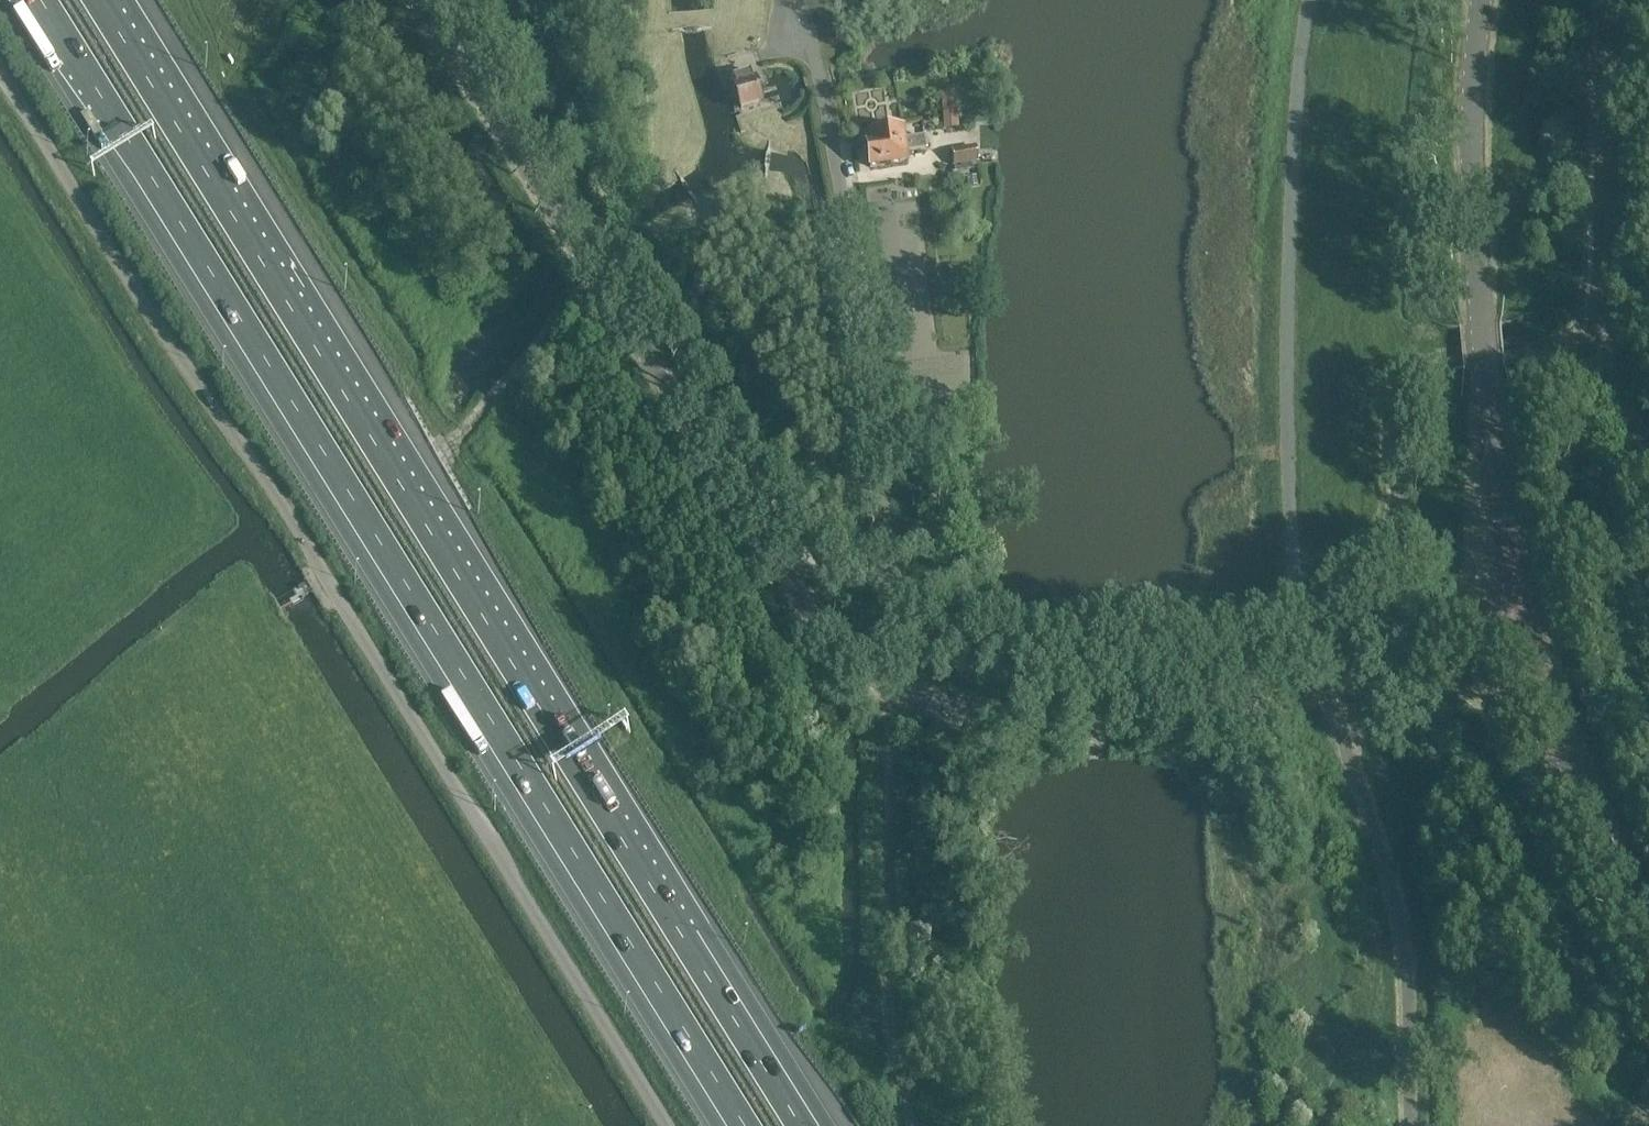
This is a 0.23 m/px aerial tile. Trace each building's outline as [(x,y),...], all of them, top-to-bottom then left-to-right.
[(699,28),(698,24),(697,9),(695,9),(685,10),(683,10),(684,25),(684,29),(699,28)] [(699,28),(714,27),(713,23),(698,24),(696,22),(686,23),(684,25),(669,26),(669,30),(684,29),(686,32),(697,31),(699,28)] [(838,74),(837,70),(845,68),(844,65),(834,68),(835,71),(837,79),(838,81),(848,79),(847,76),(839,78),(838,74)] [(750,71),(733,76),(735,85),(734,86),(737,97),(740,107),(761,102),(755,79),(752,80),(750,71)] [(837,79),(835,71),(807,78),(809,86),(837,79)] [(810,91),(809,86),(807,78),(806,73),(800,74),(801,80),(805,78),(806,83),(807,86),(803,88),(805,93),(810,91)] [(944,130),(958,129),(956,92),(942,93),(944,130)] [(901,131),(871,135),(872,144),(867,145),(870,167),(905,162),(904,153),(910,152),(926,149),(924,137),(908,139),(902,140),(901,131)] [(772,155),(774,140),(770,139),(768,154),(765,156),(764,166),(766,169),(764,183),(768,184),(770,169),(772,155)] [(975,146),(951,150),(953,166),(976,163),(975,146)] [(696,202),(703,215),(707,213),(699,200),(692,187),(684,175),(680,177),(688,190),(687,193),(693,202),(696,202)] [(958,278),(956,264),(940,267),(942,280),(958,278)] [(1086,610),(1086,615),(1086,617),(1100,617),(1100,609),(1100,606),(1098,606),(1098,609),(1098,610),(1098,615),(1087,615),(1087,610),(1087,609),(1087,606),(1086,606),(1086,610)] [(1101,759),(1101,754),(1101,751),(1087,751),(1087,759),(1087,762),(1089,762),(1089,759),(1089,758),(1089,753),(1100,753),(1100,758),(1100,759),(1100,762),(1101,762),(1101,759)]
